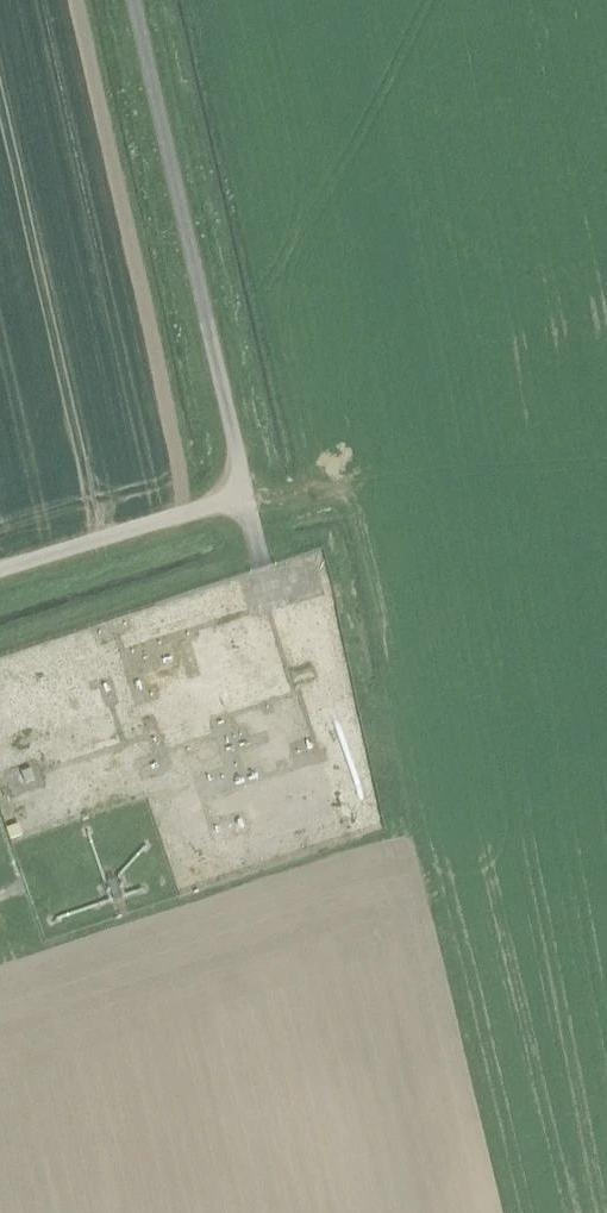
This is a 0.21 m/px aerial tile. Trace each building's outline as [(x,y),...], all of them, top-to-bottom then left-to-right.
[(31,768),(3,778),(8,792),(36,783),(31,768)] [(19,837),(16,827),(2,831),(5,841),(19,837)]
